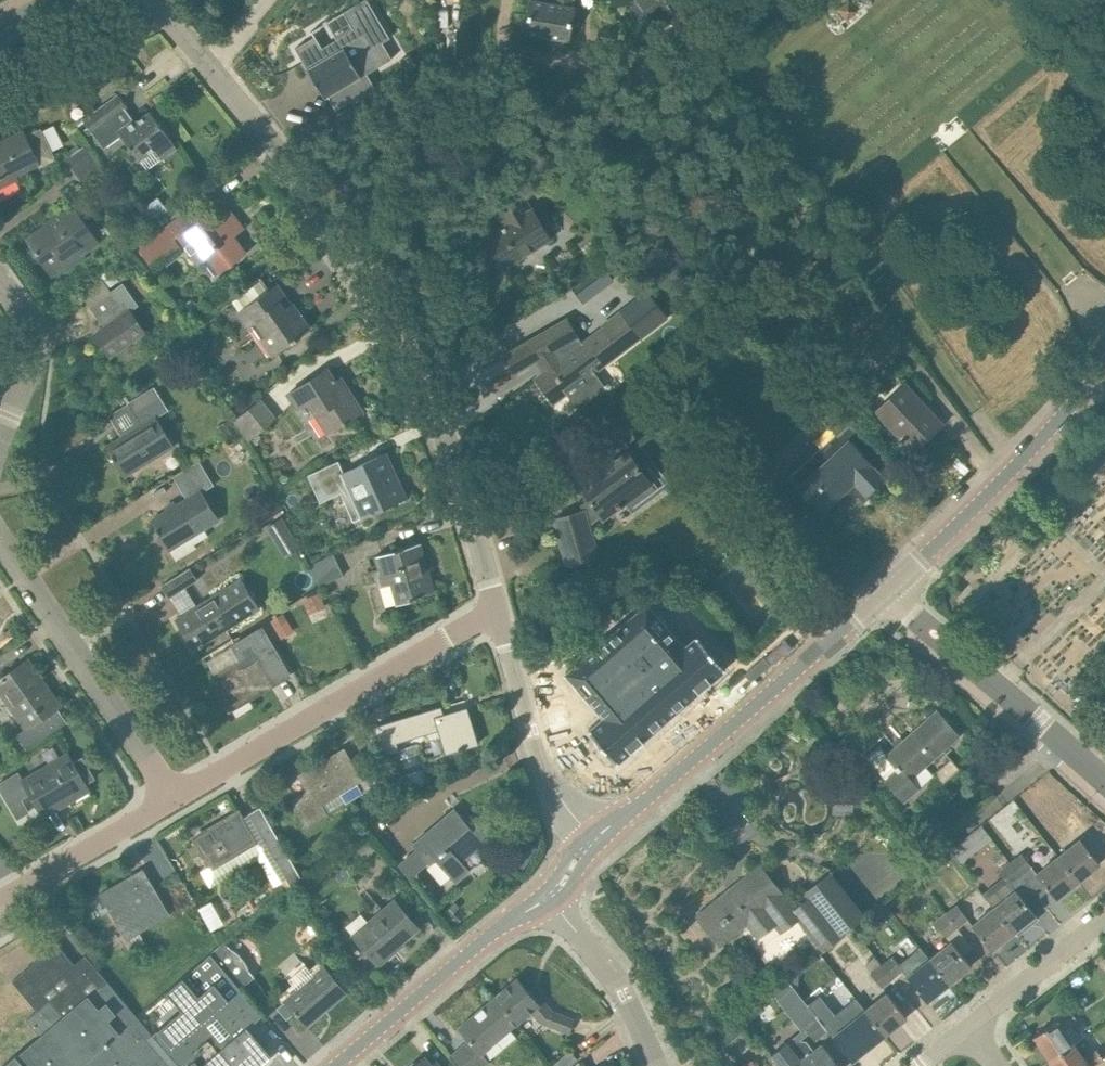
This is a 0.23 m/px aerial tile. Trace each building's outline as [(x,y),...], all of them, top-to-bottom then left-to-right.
[(296,45),(326,93),(329,91),(368,68),(395,53),(385,36),(391,32),(371,0),(358,0),(347,7),(358,25),(323,45),(316,33),(296,45)] [(525,32),(547,35),(565,38),(570,39),(573,22),(578,22),(580,7),(571,5),(572,0),(552,0),(552,2),(540,0),(530,0),(525,32)] [(673,11),(666,0),(637,0),(638,1),(654,24),(673,11)] [(847,18),(858,8),(852,0),(845,0),(837,7),(847,18)] [(161,158),(177,147),(150,111),(136,121),(126,107),(128,106),(119,93),(84,119),(104,147),(122,134),(140,159),(154,148),(161,158)] [(57,159),(41,127),(26,134),(23,129),(0,141),(0,187),(17,178),(15,174),(38,162),(40,167),(57,159)] [(77,176),(99,161),(86,144),(65,159),(77,176)] [(99,161),(77,176),(85,186),(106,171),(99,161)] [(501,267),(520,256),(551,236),(516,179),(506,186),(487,197),(505,225),(484,239),(501,267)] [(154,199),(141,209),(153,224),(165,215),(154,199)] [(27,236),(26,236),(32,245),(30,248),(29,253),(30,257),(34,259),(38,260),(42,259),(53,274),(93,247),(86,238),(93,233),(73,205),(28,237),(27,236)] [(219,273),(230,265),(247,252),(235,235),(245,228),(230,208),(213,221),(206,227),(199,218),(193,223),(184,213),(161,230),(162,231),(139,249),(153,267),(181,245),(175,238),(178,236),(199,263),(207,257),(219,273)] [(99,272),(102,277),(108,286),(118,279),(108,266),(99,272)] [(139,305),(135,299),(123,282),(90,306),(100,319),(103,318),(107,324),(94,334),(110,356),(146,332),(132,311),(139,305)] [(270,290),(236,313),(248,329),(252,326),(272,354),(292,340),(293,342),(297,339),(296,337),(311,327),(293,303),(292,303),(278,284),(270,290)] [(543,329),(504,354),(515,372),(534,361),(540,357),(548,368),(543,372),(536,378),(554,402),(555,401),(566,394),(577,408),(606,386),(595,372),(625,349),(642,337),(641,336),(668,316),(648,289),(621,309),(600,324),(603,328),(583,343),(577,347),(573,341),(580,337),(567,314),(543,329)] [(672,316),(671,329),(684,330),(685,317),(672,316)] [(326,433),(362,410),(343,381),(336,386),(333,381),(337,379),(335,376),(333,377),(327,368),(288,394),(298,410),(307,403),(326,433)] [(942,423),(928,407),(906,383),(877,411),(902,437),(899,440),(902,443),(904,440),(914,450),(942,423)] [(175,446),(157,417),(169,409),(155,386),(129,402),(142,424),(107,445),(113,454),(111,456),(113,460),(115,459),(125,475),(175,446)] [(655,394),(641,404),(654,421),(668,411),(655,394)] [(250,440),(277,419),(262,399),(235,421),(250,440)] [(835,433),(789,477),(808,499),(812,496),(823,509),(848,486),(847,483),(852,479),(854,480),(855,480),(867,493),(895,466),(838,404),(823,419),(835,433)] [(230,418),(218,426),(225,439),(238,430),(230,418)] [(584,510),(555,518),(568,563),(589,557),(599,554),(590,523),(601,514),(603,516),(624,500),(627,498),(634,507),(658,488),(650,479),(629,452),(628,450),(581,486),(593,503),(584,510)] [(354,519),(404,497),(396,478),(391,480),(387,471),(392,469),(385,454),(345,472),(339,459),(309,473),(321,501),(341,492),(354,519)] [(219,520),(202,493),(215,484),(200,460),(174,476),(187,498),(152,519),(158,528),(155,529),(158,534),(160,533),(170,549),(219,520)] [(261,503),(268,515),(281,507),(274,495),(261,503)] [(300,547),(282,516),(266,526),(285,557),(300,547)] [(390,583),(396,605),(418,598),(417,593),(434,588),(433,586),(420,543),(422,543),(422,542),(377,555),(382,573),(378,574),(381,586),(390,583)] [(334,553),(310,564),(320,586),(344,574),(334,553)] [(162,585),(170,597),(198,578),(190,567),(162,585)] [(964,588),(953,577),(946,583),(957,595),(964,588)] [(176,619),(193,648),(260,608),(241,578),(176,619)] [(318,592),(303,598),(309,611),(326,604),(320,591),(318,592)] [(652,600),(567,672),(600,717),(584,730),(612,765),(731,674),(699,636),(689,645),(652,600)] [(283,613),(272,620),(282,637),(294,630),(283,613)] [(241,661),(212,678),(230,709),(263,689),(264,685),(269,681),(275,682),(289,674),(261,627),(231,644),(241,661)] [(60,705),(48,688),(44,691),(40,685),(44,682),(28,659),(0,678),(0,686),(27,727),(17,733),(28,748),(68,721),(58,707),(60,705)] [(912,707),(900,676),(863,690),(875,721),(912,707)] [(446,752),(478,743),(467,707),(442,715),(440,708),(442,707),(441,706),(376,726),(383,752),(398,748),(396,740),(439,728),(446,752)] [(909,777),(959,735),(937,710),(904,740),(901,736),(893,743),(895,746),(888,753),(881,744),(867,756),(904,800),(918,787),(909,777)] [(311,790),(294,799),(309,824),(326,814),(320,803),(360,779),(366,789),(378,783),(360,753),(348,760),(349,762),(341,767),(334,755),(301,774),(311,790)] [(32,793),(44,813),(70,798),(67,794),(84,784),(91,795),(92,795),(86,784),(96,778),(83,756),(73,762),(69,755),(25,781),(32,793)] [(0,782),(0,787),(18,818),(29,811),(22,799),(32,793),(25,781),(19,771),(0,782)] [(837,792),(836,810),(853,810),(854,793),(837,792)] [(400,803),(396,794),(384,800),(389,809),(400,803)] [(1028,815),(1037,827),(1048,818),(1039,806),(1028,815)] [(290,884),(301,876),(260,807),(249,813),(290,884)] [(436,859),(456,882),(470,869),(463,861),(478,848),(482,852),(495,841),(472,815),(471,815),(473,817),(468,821),(455,807),(412,842),(430,864),(436,859)] [(239,811),(196,836),(213,865),(256,840),(239,811)] [(1075,833),(1084,822),(1072,811),(1062,821),(1075,833)] [(961,862),(981,846),(971,833),(951,849),(961,862)] [(1059,855),(1078,880),(1101,862),(1081,838),(1059,855)] [(1020,852),(1010,860),(1022,875),(1033,866),(1031,864),(1027,860),(1020,852)] [(1056,898),(1078,880),(1059,855),(1037,873),(1056,898)] [(1010,860),(999,869),(1006,877),(1011,883),(1021,876),(1022,875),(1010,860)] [(698,916),(719,943),(745,922),(758,939),(774,925),(781,933),(798,920),(823,951),(844,935),(842,932),(811,894),(808,896),(794,909),(781,893),(783,892),(762,866),(698,916)] [(142,868),(100,892),(112,912),(114,911),(129,938),(169,915),(142,868)] [(805,892),(808,896),(811,894),(842,932),(861,917),(828,875),(805,892)] [(269,902),(281,892),(274,883),(269,887),(272,891),(266,897),(269,902)] [(1016,890),(994,907),(1013,932),(1016,930),(1019,934),(1024,930),(1029,926),(1025,922),(1036,914),(1024,898),(1017,889),(1016,890)] [(361,912),(346,925),(354,934),(379,963),(394,950),(393,949),(418,927),(395,900),(369,921),(361,912)] [(946,911),(958,926),(968,918),(956,903),(946,911)] [(992,949),(1013,932),(994,907),(972,924),(992,949)] [(946,936),(958,926),(946,911),(934,920),(946,936)] [(232,934),(243,926),(236,919),(226,927),(232,934)] [(949,983),(972,965),(952,940),(929,958),(949,983)] [(224,941),(211,952),(241,987),(254,976),(249,970),(249,969),(249,968),(248,967),(248,966),(247,965),(247,964),(246,963),(245,962),(245,961),(244,960),(244,959),(243,959),(243,958),(242,958),(242,957),(241,956),(240,955),(239,954),(238,953),(237,952),(236,952),(236,951),(235,951),(235,950),(234,950),(233,950),(233,949),(232,949),(232,948),(231,948),(230,947),(224,941)] [(95,976),(87,966),(81,971),(57,943),(13,980),(37,1010),(27,1019),(34,1028),(95,976)] [(891,955),(881,963),(893,978),(903,970),(907,975),(927,1000),(949,983),(929,958),(920,946),(899,963),(898,964),(891,955)] [(154,1034),(173,1058),(185,1049),(192,1057),(199,1051),(212,1065),(257,1065),(263,1060),(263,1061),(270,1055),(271,1055),(272,1055),(247,1026),(236,1035),(231,1029),(257,1006),(241,987),(211,953),(186,975),(167,991),(183,1009),(154,1034)] [(893,978),(877,958),(875,956),(865,964),(871,971),(870,972),(882,987),(893,978)] [(285,1001),(278,1007),(287,1017),(294,1011),(307,1025),(346,991),(324,967),(285,1001)] [(788,979),(794,985),(797,989),(799,987),(800,974),(798,971),(788,979)] [(95,976),(34,1028),(41,1036),(18,1056),(16,1054),(2,1065),(170,1065),(95,976)] [(539,1019),(569,1032),(574,1019),(552,1010),(539,994),(535,997),(518,977),(496,995),(518,1022),(532,1011),(539,1019)] [(777,998),(794,985),(788,979),(772,992),(777,998)] [(885,1034),(907,1016),(888,992),(866,1009),(885,1034)] [(828,1030),(853,1060),(863,1052),(885,1034),(866,1009),(855,996),(834,1013),(819,994),(808,1003),(808,1004),(816,1014),(828,1030)] [(450,1056),(458,1065),(476,1065),(472,1061),(483,1052),(518,1022),(496,995),(460,1026),(470,1039),(450,1056)] [(1072,1023),(1078,1020),(1071,1010),(1034,1035),(1050,1060),(1075,1043),(1082,1038),(1072,1023)] [(816,1014),(803,1024),(816,1040),(828,1030),(816,1014)] [(730,1040),(726,1044),(732,1051),(736,1047),(741,1052),(755,1040),(744,1027),(730,1040)] [(815,1050),(807,1040),(801,1039),(792,1046),(788,1041),(772,1054),(781,1065),(841,1065),(823,1043),(815,1050)] [(1055,1065),(1093,1065),(1104,1059),(1097,1049),(1085,1058),(1075,1043),(1050,1060),(1055,1065)] [(553,1065),(572,1065),(579,1060),(570,1049),(553,1065)] [(199,1051),(192,1057),(181,1065),(212,1065),(199,1051)] [(436,1060),(432,1064),(425,1056),(417,1062),(414,1062),(408,1065),(441,1065),(436,1060)]
